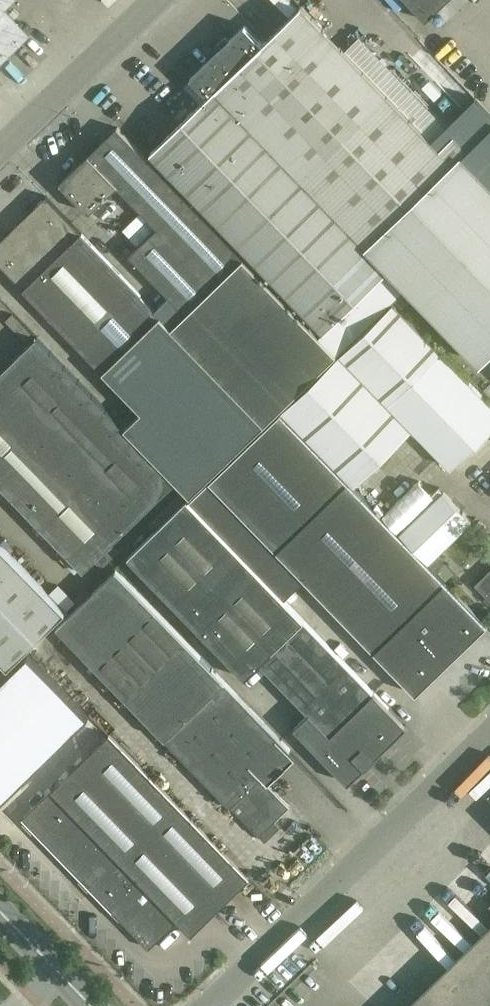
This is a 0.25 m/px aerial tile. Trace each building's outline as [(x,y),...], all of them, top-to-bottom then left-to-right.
[(28,35),(3,9),(13,0),(0,0),(0,62),(28,35)] [(426,20),(446,0),(407,0),(426,20)] [(489,353),(489,181),(463,153),(468,148),(454,134),(440,148),(302,5),(263,43),(245,25),(221,48),(190,77),(208,96),(151,151),(324,330),(389,268),(480,363),(489,353)] [(247,6),(240,12),(256,28),(262,22),(247,6)] [(265,423),(337,354),(117,127),(60,182),(89,212),(117,185),(158,227),(129,254),(186,313),(172,327),(46,196),(0,240),(0,264),(142,411),(136,416),(124,427),(36,337),(3,369),(0,367),(0,484),(83,570),(176,481),(190,496),(265,423)] [(403,307),(413,296),(406,289),(395,299),(403,307)] [(340,352),(413,428),(451,468),(489,430),(489,403),(392,302),(340,352)] [(354,485),(413,428),(340,352),(281,409),(354,485)] [(188,498),(257,569),(277,549),(416,694),(487,625),(280,410),(188,498)] [(400,533),(428,563),(472,520),(443,491),(400,533)] [(309,713),(295,727),(348,783),(392,740),(407,726),(374,692),(304,620),(187,499),(128,557),(245,678),(260,662),(309,713)] [(65,610),(0,543),(0,658),(8,666),(65,610)] [(290,749),(116,569),(57,626),(165,738),(265,841),(280,827),(274,821),(289,806),(261,777),(290,749)] [(475,584),(489,599),(489,570),(475,584)] [(32,655),(0,686),(0,794),(6,800),(66,742),(92,717),(32,655)] [(191,934),(249,879),(109,734),(23,818),(149,948),(177,920),(191,934)] [(420,1005),(489,1005),(489,938),(420,1005)]
